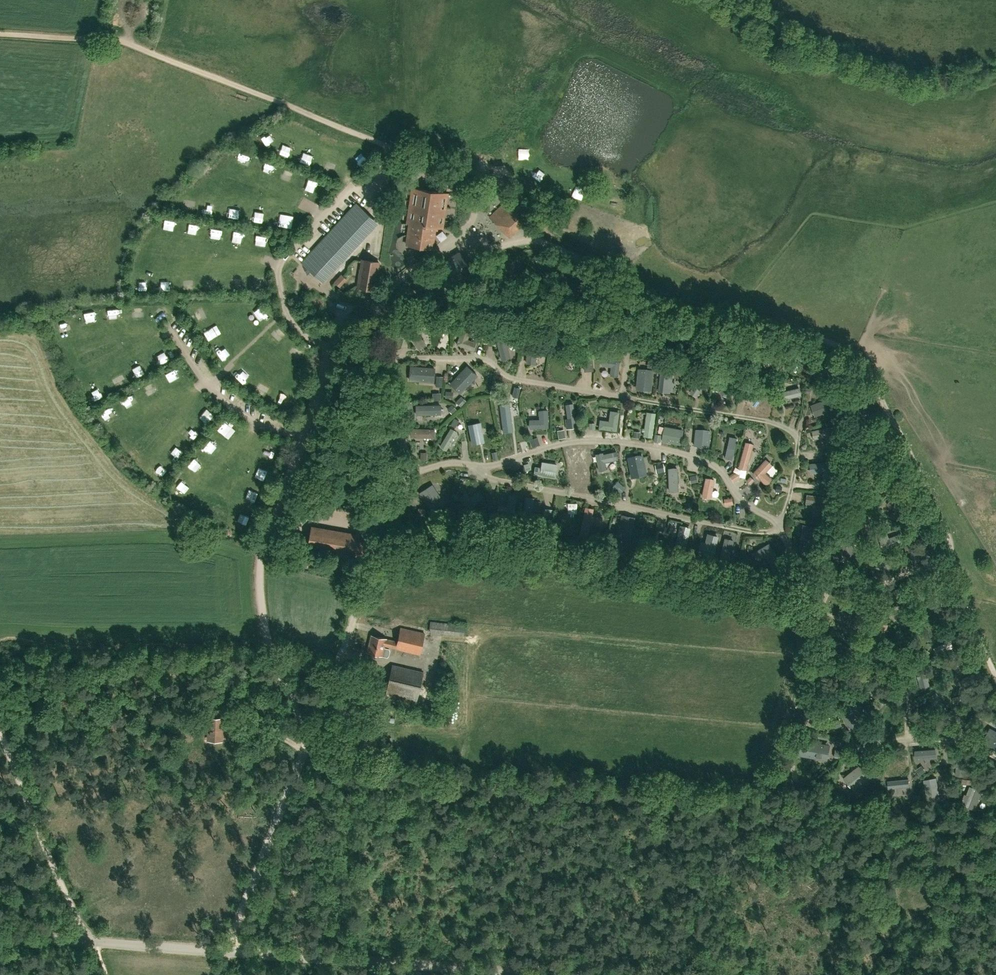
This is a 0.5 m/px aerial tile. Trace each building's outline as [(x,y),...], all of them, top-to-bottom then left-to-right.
[(262,142),(271,137),(265,129),(256,134),(262,142)] [(276,139),(273,149),(285,154),(289,144),(276,139)] [(347,153),(352,161),(362,155),(358,147),(347,153)] [(298,148),(295,157),(303,160),(306,151),(298,148)] [(239,150),(235,159),(242,162),(246,153),(239,150)] [(323,156),(319,166),(326,169),(330,159),(323,156)] [(259,157),(256,166),(266,170),(269,160),(259,157)] [(436,227),(435,227),(442,228),(447,193),(415,189),(410,223),(436,227)] [(190,206),(190,196),(183,195),(182,206),(190,206)] [(504,231),(525,211),(511,197),(490,217),(504,231)] [(200,208),(209,210),(211,200),(202,198),(200,208)] [(337,257),(373,218),(357,203),(302,263),(322,282),(341,261),(337,257)] [(284,223),(286,213),(275,210),(272,220),(284,223)] [(159,225),(169,227),(171,216),(161,215),(159,225)] [(208,233),(216,233),(217,224),(208,223),(208,233)] [(436,227),(410,223),(407,245),(432,249),(435,227),(436,227)] [(227,236),(236,238),(238,228),(229,226),(227,236)] [(252,230),(250,241),(259,243),(261,232),(252,230)] [(376,234),(374,245),(381,246),(384,236),(376,234)] [(448,291),(474,274),(459,251),(441,262),(450,276),(442,281),(448,291)] [(357,286),(375,289),(380,263),(362,260),(357,286)] [(255,273),(254,284),(265,284),(265,273),(255,273)] [(207,276),(207,285),(216,285),(217,276),(207,276)] [(156,278),(157,289),(168,288),(167,278),(156,278)] [(192,278),(181,279),(182,289),(192,288),(192,278)] [(263,303),(256,307),(262,317),(268,314),(263,303)] [(130,314),(143,314),(142,304),(129,305),(130,314)] [(203,305),(192,308),(194,318),(206,315),(203,305)] [(104,307),(105,317),(117,317),(116,306),(104,307)] [(83,310),(84,319),(94,319),(94,310),(83,310)] [(68,329),(67,319),(57,320),(58,330),(68,329)] [(208,334),(216,330),(212,322),(204,326),(208,334)] [(279,324),(272,332),(281,340),(288,332),(279,324)] [(462,335),(463,329),(455,327),(452,342),(468,345),(469,337),(462,335)] [(490,339),(494,354),(505,351),(501,336),(490,339)] [(290,350),(299,357),(306,348),(297,340),(290,350)] [(519,359),(529,359),(530,344),(520,343),(519,359)] [(220,358),(226,354),(220,344),(214,348),(220,358)] [(166,352),(156,356),(158,362),(169,357),(166,352)] [(577,366),(585,365),(584,356),(576,356),(577,366)] [(610,372),(612,359),(604,357),(602,371),(610,372)] [(140,360),(130,366),(135,375),(145,370),(140,360)] [(443,378),(454,389),(472,371),(461,360),(443,378)] [(402,377),(428,377),(428,362),(403,362),(402,377)] [(629,385),(642,385),(643,364),(630,364),(629,385)] [(175,366),(166,372),(172,380),(181,374),(175,366)] [(234,372),(243,381),(250,374),(241,366),(234,372)] [(427,379),(434,381),(437,372),(430,371),(427,379)] [(117,384),(125,380),(121,373),(113,377),(117,384)] [(682,387),(690,392),(697,380),(690,376),(682,387)] [(152,379),(142,384),(145,389),(155,385),(152,379)] [(287,402),(292,388),(282,384),(277,399),(287,402)] [(92,399),(102,394),(100,389),(89,394),(92,399)] [(454,401),(458,395),(453,391),(448,398),(454,401)] [(412,411),(435,410),(434,400),(425,400),(425,393),(411,394),(412,411)] [(827,406),(824,396),(810,401),(814,410),(827,406)] [(560,421),(568,420),(566,399),(559,399),(560,421)] [(113,403),(100,408),(102,414),(115,409),(113,403)] [(208,418),(214,410),(208,405),(202,413),(208,418)] [(532,415),(522,415),(522,425),(541,424),(540,405),(531,405),(532,415)] [(603,406),(602,415),(592,415),(592,423),(608,423),(609,406),(603,406)] [(638,407),(638,432),(646,432),(647,407),(638,407)] [(505,411),(506,433),(514,432),(512,410),(505,411)] [(463,438),(472,437),(469,412),(460,413),(463,438)] [(217,426),(221,431),(231,420),(226,416),(217,426)] [(658,421),(655,433),(674,437),(676,425),(658,421)] [(807,435),(828,431),(827,422),(806,426),(807,435)] [(404,423),(404,442),(412,442),(412,447),(423,447),(424,424),(404,423)] [(440,445),(451,427),(444,423),(433,441),(440,445)] [(188,429),(194,435),(200,430),(194,424),(188,429)] [(688,424),(688,442),(702,442),(702,425),(688,424)] [(719,453),(729,454),(731,433),(721,432),(719,453)] [(213,448),(219,442),(212,435),(206,442),(213,448)] [(739,475),(747,438),(739,437),(735,452),(728,461),(726,470),(731,471),(742,481),(747,475),(750,477),(761,480),(765,476),(766,471),(770,472),(772,464),(760,453),(747,468),(746,473),(741,472),(739,475)] [(179,456),(186,448),(177,440),(170,448),(179,456)] [(266,451),(275,455),(279,446),(270,441),(266,451)] [(561,470),(573,469),(570,446),(558,447),(561,470)] [(597,448),(589,449),(590,465),(598,464),(597,448)] [(188,462),(198,468),(204,458),(194,452),(188,462)] [(804,458),(804,467),(825,466),(824,457),(804,458)] [(529,471),(549,471),(549,458),(536,458),(536,466),(529,466),(529,471)] [(657,459),(649,460),(650,467),(657,466),(657,459)] [(166,474),(170,464),(164,461),(160,471),(166,474)] [(671,463),(661,463),(662,486),(672,486),(671,463)] [(179,472),(173,480),(182,488),(188,479),(179,472)] [(697,473),(697,493),(707,493),(708,474),(697,473)] [(441,500),(431,484),(421,490),(431,506),(441,500)] [(800,490),(800,500),(814,501),(814,497),(819,498),(820,492),(800,490)] [(560,498),(561,510),(569,509),(569,497),(560,498)] [(241,507),(236,518),(247,523),(252,512),(241,507)] [(613,511),(612,535),(625,536),(626,511),(613,511)] [(691,536),(696,542),(708,531),(702,525),(691,536)] [(727,538),(733,540),(735,529),(719,526),(716,543),(726,545),(727,538)] [(880,542),(898,537),(896,530),(878,534),(880,542)] [(365,555),(367,542),(359,541),(359,540),(310,532),(306,551),(356,559),(357,554),(365,555)] [(818,587),(814,580),(797,588),(801,595),(818,587)] [(430,622),(429,632),(463,635),(464,625),(430,622)] [(420,654),(424,634),(401,628),(397,642),(386,639),(372,636),(367,652),(387,657),(387,656),(388,656),(390,651),(389,650),(389,647),(384,646),(384,645),(396,648),(396,649),(420,654)] [(909,666),(912,684),(921,683),(920,676),(934,674),(932,663),(909,666)] [(416,705),(423,672),(392,665),(384,698),(416,705)] [(349,704),(359,703),(357,683),(347,684),(349,704)] [(837,712),(843,725),(851,721),(845,708),(837,712)] [(209,718),(208,736),(222,736),(223,719),(209,718)] [(795,752),(820,757),(823,740),(798,735),(795,752)] [(995,748),(995,738),(991,735),(987,742),(995,748)] [(929,753),(929,744),(912,745),(913,754),(929,753)] [(951,771),(959,771),(959,751),(951,751),(951,771)] [(835,771),(843,785),(861,775),(853,760),(835,771)] [(929,772),(916,775),(922,797),(935,793),(929,772)] [(902,783),(902,774),(880,775),(881,784),(902,783)] [(956,799),(970,805),(978,788),(964,781),(956,799)]
